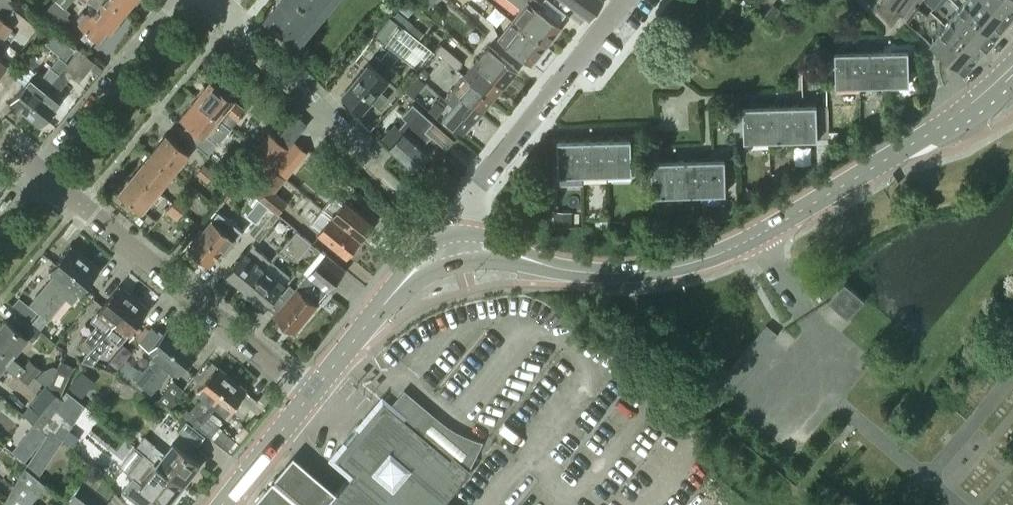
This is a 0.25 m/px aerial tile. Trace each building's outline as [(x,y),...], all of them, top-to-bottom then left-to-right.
[(76,3),(72,0),(55,0),(41,16),(55,28),(76,3)] [(79,22),(99,39),(108,29),(109,30),(125,12),(110,0),(91,0),(98,6),(90,15),(87,12),(79,22)] [(125,12),(135,0),(110,0),(125,12)] [(324,0),(276,0),(266,12),(294,36),(324,0)] [(536,0),(512,0),(519,6),(522,8),(513,20),(523,28),(546,46),(560,28),(537,10),(542,4),(536,0)] [(603,0),(566,0),(590,18),(603,0)] [(903,13),(912,0),(885,0),(903,13)] [(986,0),(964,0),(959,7),(993,35),(1008,18),(986,0)] [(1008,18),(1012,11),(1012,0),(986,0),(1008,18)] [(993,35),(959,7),(945,23),(979,52),(993,35)] [(389,47),(404,27),(390,16),(374,36),(389,47)] [(532,64),(546,46),(523,28),(513,20),(499,37),(509,45),(509,46),(532,64)] [(11,27),(5,21),(0,26),(0,35),(3,38),(11,27)] [(979,52),(945,23),(930,41),(964,70),(979,52)] [(462,62),(441,45),(435,51),(456,69),(462,62)] [(517,70),(488,45),(474,62),(503,86),(517,70)] [(79,80),(94,61),(79,48),(69,60),(25,114),(40,126),(61,101),(52,93),(57,87),(60,89),(71,74),(79,80)] [(908,83),(907,50),(882,51),(884,84),(908,83)] [(860,85),(859,51),(834,52),(835,85),(860,85)] [(884,84),(882,51),(859,51),(860,85),(884,84)] [(25,114),(69,60),(61,53),(50,67),(43,75),(45,77),(40,84),(31,77),(10,102),(25,114)] [(396,92),(396,85),(368,62),(341,94),(362,110),(372,98),(375,101),(373,103),(381,109),(396,92)] [(503,86),(474,62),(463,75),(491,100),(503,86)] [(463,134),(491,100),(463,75),(446,94),(447,94),(444,98),(453,105),(443,117),(451,124),(463,134)] [(244,110),(232,100),(233,99),(221,89),(223,86),(223,82),(216,77),(212,78),(210,80),(209,80),(195,98),(230,128),(237,119),(244,110)] [(230,128),(195,98),(181,115),(191,124),(183,135),(206,154),(215,143),(216,144),(230,128)] [(412,169),(429,150),(423,145),(431,136),(425,130),(433,122),(412,103),(401,115),(406,119),(399,127),(403,131),(388,148),(412,169)] [(816,138),(816,104),(791,105),(792,139),(816,138)] [(792,139),(791,105),(767,106),(768,139),(792,139)] [(768,139),(767,106),(742,107),(743,140),(768,139)] [(268,169),(286,146),(269,132),(251,155),(268,169)] [(189,153),(165,134),(152,150),(175,170),(189,153)] [(605,174),(605,139),(593,140),(581,140),(582,174),(605,174)] [(631,173),(630,139),(605,139),(605,174),(631,173)] [(582,174),(581,140),(569,140),(558,140),(557,141),(558,175),(582,174)] [(286,177),(306,153),(294,142),(274,167),(286,177)] [(158,191),(175,170),(152,150),(136,170),(158,191)] [(701,193),(699,159),(675,160),(676,194),(701,193)] [(725,193),(724,159),(711,159),(699,159),(701,193),(725,193)] [(676,194),(675,160),(651,161),(652,194),(676,194)] [(213,174),(202,165),(197,172),(208,181),(213,174)] [(274,191),(286,177),(274,167),(252,192),(277,212),(286,202),(274,191)] [(158,191),(136,170),(119,191),(142,210),(158,191)] [(188,204),(178,195),(172,202),(183,211),(188,204)] [(374,222),(346,199),(343,202),(333,195),(322,209),(360,238),(363,234),(365,236),(371,228),(369,227),(374,222)] [(256,222),(269,207),(259,198),(246,214),(256,222)] [(183,211),(172,202),(166,210),(177,218),(183,211)] [(259,240),(272,223),(279,215),(269,207),(256,222),(248,231),(259,240)] [(360,238),(322,209),(312,221),(321,229),(317,233),(346,256),(350,251),(352,252),(358,245),(356,243),(360,238)] [(218,212),(188,247),(209,265),(220,251),(224,254),(242,232),(218,212)] [(296,230),(278,252),(284,256),(287,252),(292,256),(294,253),(299,257),(312,243),(296,230)] [(40,312),(85,256),(71,244),(49,270),(54,275),(30,304),(40,312)] [(263,268),(270,260),(252,245),(228,274),(246,289),(263,268)] [(316,303),(345,269),(325,252),(306,275),(296,287),(297,288),(274,316),(277,318),(277,321),(282,325),(286,324),(293,331),(305,317),(306,318),(317,304),(316,303)] [(72,303),(100,268),(85,256),(40,312),(48,319),(66,298),(72,303)] [(255,300),(264,307),(289,276),(270,260),(263,268),(246,289),(244,291),(246,294),(246,295),(254,302),(255,300)] [(858,306),(865,298),(844,281),(843,282),(827,301),(835,307),(843,314),(848,318),(853,312),(858,306)] [(93,346),(134,296),(119,284),(91,319),(97,324),(84,339),(93,346)] [(119,345),(139,321),(149,309),(134,296),(93,346),(82,360),(92,364),(112,339),(119,345)] [(23,318),(15,327),(32,341),(40,331),(23,318)] [(27,338),(6,320),(0,327),(0,347),(11,357),(27,338)] [(143,387),(183,337),(168,325),(161,334),(152,327),(139,342),(157,357),(151,364),(150,363),(135,381),(143,387)] [(178,375),(199,350),(183,337),(143,387),(151,393),(166,375),(165,374),(170,368),(178,375)] [(24,367),(11,357),(0,347),(0,370),(3,366),(4,365),(16,376),(19,374),(28,382),(34,375),(24,367)] [(51,378),(51,379),(47,384),(60,394),(69,374),(74,366),(60,359),(51,378)] [(29,360),(24,367),(34,375),(46,385),(47,384),(51,379),(51,378),(29,360)] [(199,418),(232,377),(217,365),(197,390),(205,396),(200,402),(198,400),(190,411),(199,418)] [(227,414),(247,390),(232,377),(199,418),(193,425),(210,437),(220,425),(212,419),(215,415),(210,411),(216,405),(227,414)] [(167,408),(183,389),(173,381),(157,400),(167,408)] [(42,428),(65,400),(58,394),(46,385),(23,412),(42,428)] [(445,502),(469,475),(421,434),(385,404),(337,460),(355,475),(340,494),(330,504),(449,504),(445,502)] [(197,446),(204,436),(186,421),(178,431),(197,446)] [(38,476),(62,438),(49,429),(26,466),(38,476)] [(144,436),(136,447),(144,453),(183,484),(199,464),(172,443),(164,453),(155,446),(155,445),(144,436)] [(134,446),(119,465),(128,473),(133,477),(158,497),(167,504),(183,484),(144,453),(136,447),(134,446)] [(334,489),(293,454),(254,501),(259,504),(330,504),(340,494),(334,489)] [(30,503),(47,484),(38,476),(26,466),(2,504),(32,504),(30,503)] [(122,491),(139,504),(151,504),(158,497),(133,477),(122,491)] [(82,480),(69,497),(79,504),(104,504),(108,500),(82,480)]
